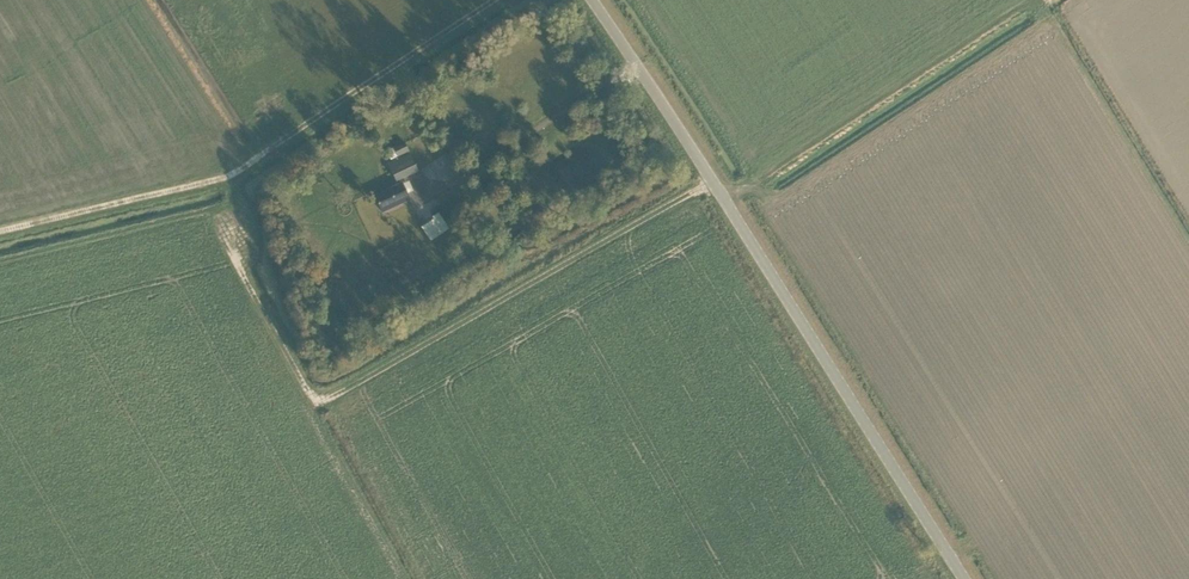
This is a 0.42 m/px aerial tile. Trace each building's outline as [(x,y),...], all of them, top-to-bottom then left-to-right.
[(622,141),(614,141),(614,150),(622,150),(622,141)] [(409,151),(405,143),(394,147),(398,156),(409,151)] [(418,171),(410,154),(388,164),(396,181),(418,171)] [(381,212),(410,199),(403,183),(374,196),(381,212)] [(421,227),(431,241),(450,229),(440,215),(439,213),(432,217),(434,219),(421,227)]
